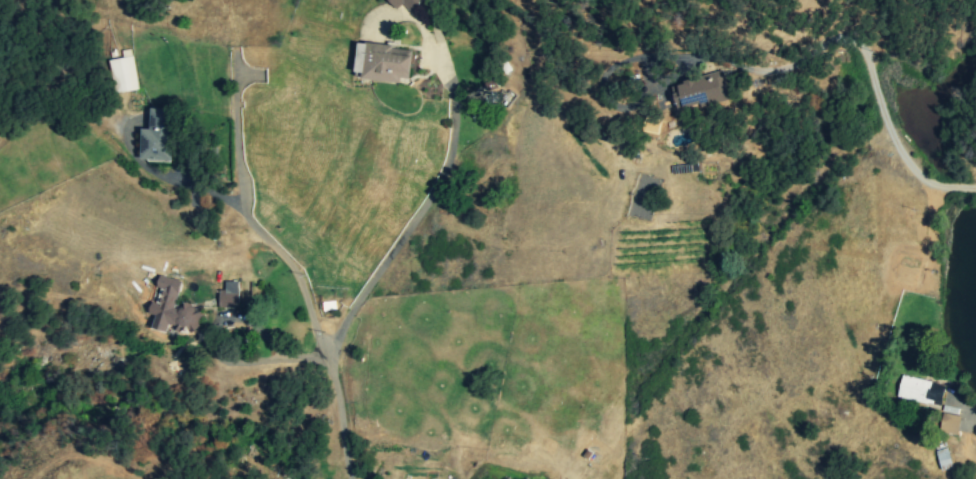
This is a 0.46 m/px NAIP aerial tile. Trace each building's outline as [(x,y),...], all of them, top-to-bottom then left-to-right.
[(403,4),(408,11),(424,0),(388,0),(394,10),(403,4)] [(355,72),(362,72),(361,80),(400,83),(400,78),(409,79),(412,48),(357,44),(355,72)] [(114,94),(138,90),(132,57),(108,61),(114,94)] [(671,85),(677,109),(701,104),(702,107),(730,100),(723,72),(671,85)] [(171,161),(172,109),(150,108),(149,129),(140,129),(140,160),(171,161)] [(238,281),(224,282),(225,290),(220,290),(220,308),(239,307),(238,281)] [(201,316),(202,307),(173,303),(170,328),(195,332),(197,315),(201,316)] [(897,398),(941,407),(945,385),(901,376),(897,398)] [(958,434),(960,416),(942,414),(940,432),(958,434)] [(940,470),(951,468),(948,449),(937,450),(940,470)]
